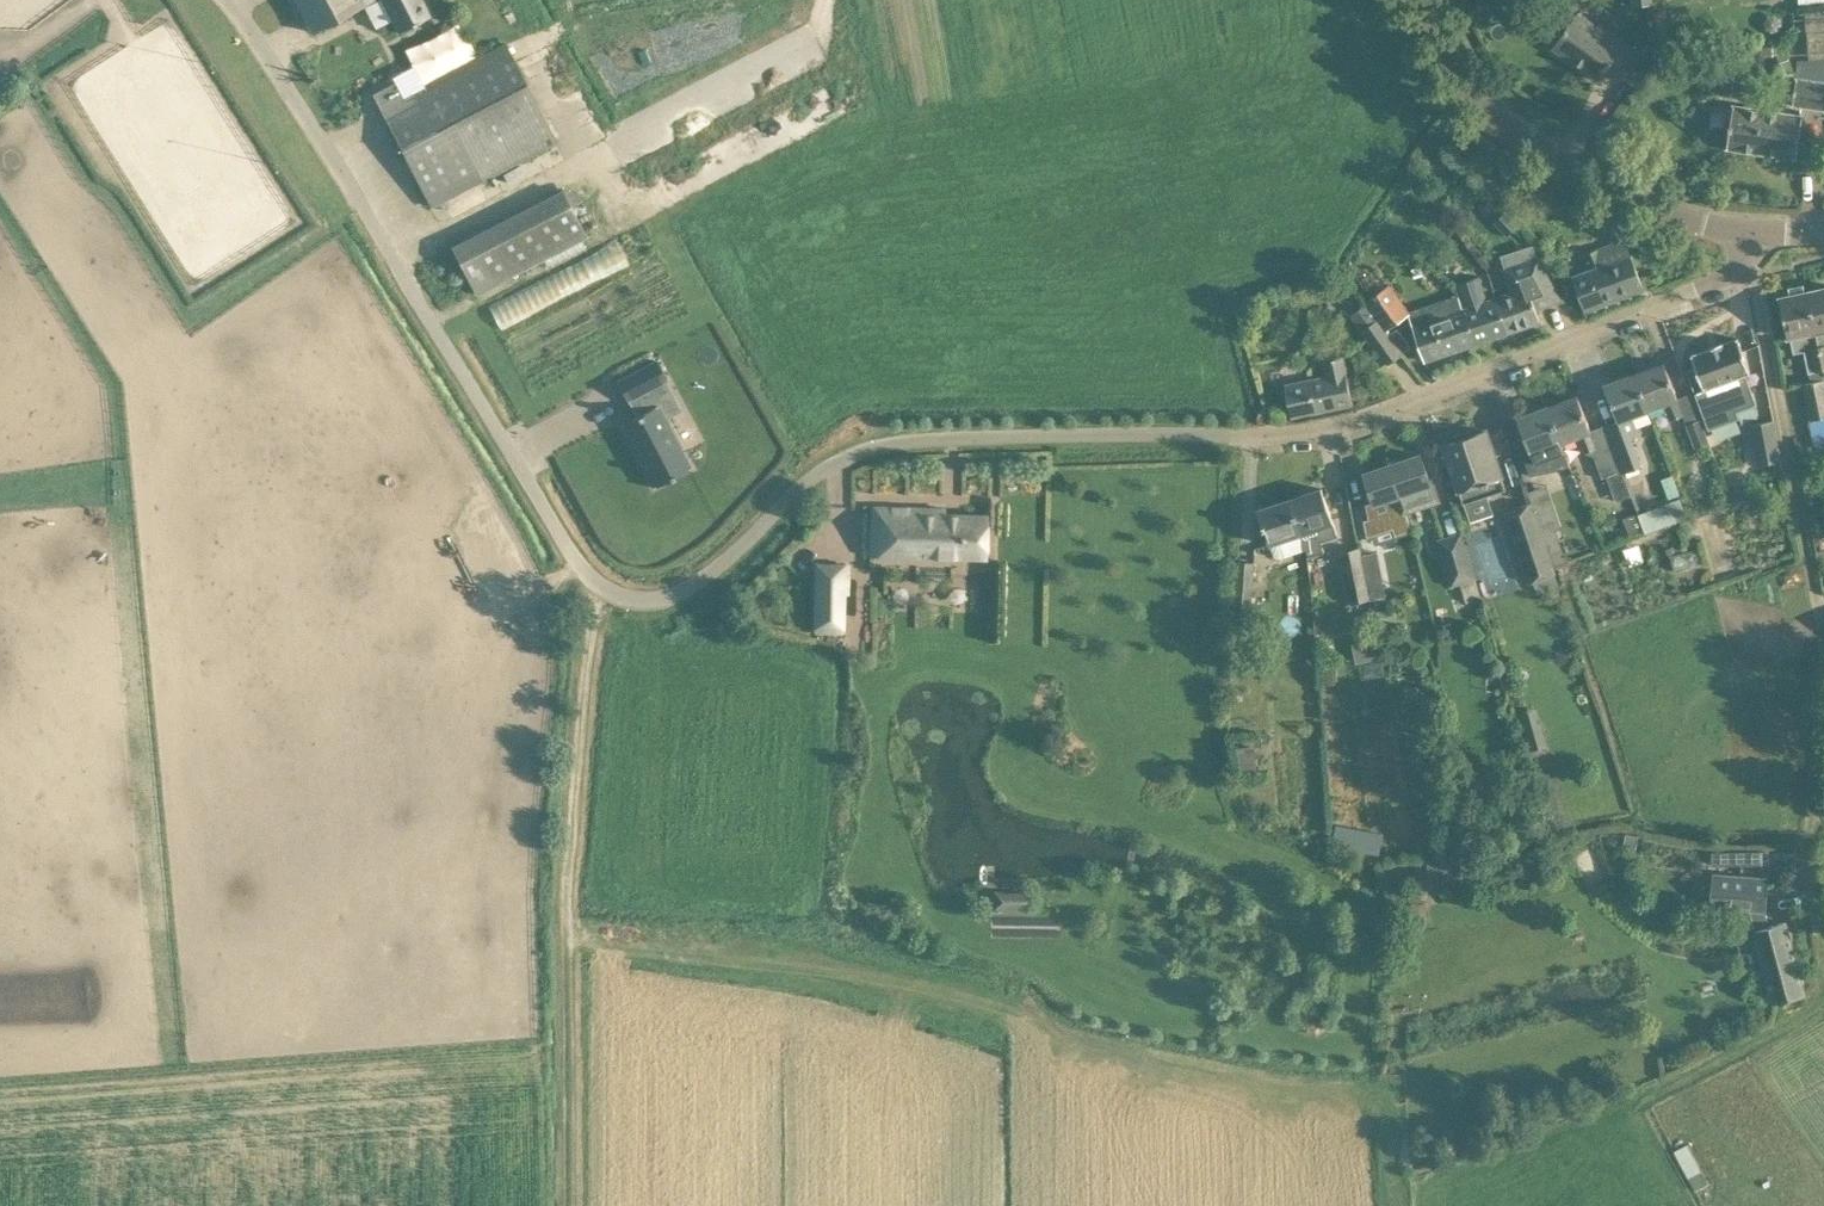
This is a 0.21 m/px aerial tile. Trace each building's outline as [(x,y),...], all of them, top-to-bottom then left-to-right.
[(311,31),(362,4),(361,4),(368,0),(295,0),(311,31)] [(397,30),(429,14),(422,0),(382,0),(397,30)] [(1567,27),(1553,46),(1599,79),(1606,69),(1621,79),(1624,75),(1638,85),(1655,62),(1662,51),(1648,41),(1641,52),(1599,22),(1597,25),(1578,11),(1567,27)] [(1807,17),(1809,51),(1823,50),(1823,16),(1807,17)] [(395,81),(372,93),(430,205),(556,140),(506,43),(403,97),(395,81)] [(1786,48),(1776,52),(1784,74),(1794,70),(1786,48)] [(1796,77),(1792,103),(1823,108),(1823,81),(1796,77)] [(1796,157),(1802,113),(1733,103),(1727,147),(1796,157)] [(1499,194),(1507,186),(1493,172),(1485,181),(1499,194)] [(562,188),(451,245),(476,294),(587,236),(562,188)] [(1507,234),(1519,222),(1492,196),(1483,205),(1496,218),(1494,220),(1507,234)] [(1638,228),(1633,238),(1641,250),(1647,248),(1653,235),(1638,228)] [(1605,263),(1599,247),(1583,253),(1589,268),(1572,275),(1585,310),(1644,288),(1631,254),(1605,263)] [(1508,332),(1540,320),(1536,307),(1561,299),(1538,257),(1504,268),(1512,291),(1495,297),(1508,332)] [(1479,275),(1456,283),(1459,292),(1465,307),(1464,308),(1476,342),(1508,332),(1495,297),(1487,300),(1479,275)] [(1389,282),(1366,299),(1386,326),(1409,309),(1389,282)] [(1808,291),(1823,367),(1823,287),(1808,291)] [(1808,291),(1780,297),(1788,336),(1791,336),(1794,350),(1805,348),(1810,371),(1823,368),(1808,291)] [(1464,308),(1415,324),(1427,359),(1444,353),(1476,342),(1464,308)] [(1380,319),(1362,331),(1386,365),(1404,353),(1380,319)] [(1696,366),(1687,370),(1709,428),(1711,428),(1711,426),(1735,416),(1736,417),(1737,418),(1739,417),(1737,411),(1736,409),(1754,403),(1754,404),(1757,403),(1746,374),(1751,372),(1738,337),(1723,343),(1723,341),(1705,348),(1706,349),(1691,354),(1696,366)] [(1292,417),(1353,403),(1347,380),(1342,356),(1323,360),(1327,376),(1284,385),(1286,394),(1292,417)] [(616,381),(626,401),(667,379),(657,360),(616,381)] [(1683,415),(1677,397),(1678,397),(1665,362),(1635,374),(1647,408),(1664,402),(1671,419),(1683,415)] [(1622,472),(1641,465),(1631,436),(1638,433),(1632,414),(1647,408),(1635,374),(1605,385),(1618,420),(1604,425),(1621,470),(1622,472)] [(1805,382),(1812,418),(1823,416),(1823,378),(1805,382)] [(1590,429),(1586,417),(1578,395),(1548,406),(1560,441),(1577,435),(1583,452),(1585,451),(1594,455),(1602,477),(1621,470),(1604,425),(1590,429)] [(657,404),(620,423),(653,487),(690,468),(680,448),(684,446),(668,416),(664,418),(657,404)] [(1548,406),(1518,418),(1525,436),(1518,438),(1530,475),(1532,474),(1532,473),(1567,460),(1569,466),(1570,466),(1561,440),(1560,441),(1548,406)] [(1694,446),(1709,441),(1700,419),(1686,424),(1694,446)] [(1774,419),(1750,423),(1751,425),(1751,424),(1759,464),(1782,459),(1774,419)] [(1458,439),(1444,443),(1452,466),(1464,502),(1488,494),(1506,488),(1494,452),(1486,429),(1472,434),(1458,439)] [(1432,482),(1421,454),(1392,463),(1408,511),(1440,501),(1433,481),(1432,482)] [(1392,463),(1364,473),(1372,495),(1374,501),(1367,504),(1370,519),(1365,520),(1369,537),(1393,529),(1395,535),(1412,529),(1406,512),(1408,511),(1392,463)] [(1309,556),(1324,550),(1321,541),(1338,535),(1329,510),(1322,487),(1289,498),(1305,544),(1306,548),(1309,556)] [(1305,544),(1289,498),(1258,509),(1269,543),(1270,543),(1273,554),(1280,557),(1306,548),(1305,544)] [(1686,516),(1679,498),(1638,514),(1637,511),(1636,511),(1643,531),(1644,531),(1645,532),(1686,516)] [(1532,503),(1506,511),(1530,582),(1534,580),(1555,573),(1554,568),(1547,547),(1539,524),(1532,503)] [(986,557),(987,515),(944,513),(944,508),(872,506),(871,555),(986,557)] [(1630,535),(1643,531),(1636,511),(1623,516),(1630,535)] [(1553,519),(1539,524),(1547,547),(1561,542),(1553,519)] [(1452,584),(1476,577),(1461,530),(1437,538),(1452,584)] [(1370,597),(1359,546),(1339,550),(1350,602),(1370,597)] [(1360,546),(1359,546),(1370,597),(1386,594),(1377,550),(1362,553),(1360,546)] [(1251,613),(1255,561),(1237,560),(1233,612),(1251,613)] [(816,592),(815,631),(843,632),(843,593),(816,592)] [(1518,665),(1513,677),(1523,681),(1528,670),(1518,665)] [(1528,749),(1549,744),(1539,707),(1518,712),(1528,749)] [(1378,853),(1382,832),(1338,824),(1334,844),(1378,853)] [(1626,832),(1624,845),(1636,847),(1639,835),(1626,832)] [(1729,850),(1712,851),(1712,864),(1729,864),(1729,850)] [(1435,884),(1464,876),(1457,851),(1427,860),(1435,884)] [(1710,871),(1707,907),(1750,911),(1755,929),(1768,925),(1764,912),(1767,876),(1710,871)] [(989,889),(988,914),(1027,914),(1028,890),(1016,890),(1016,891),(1002,891),(1002,890),(989,889)] [(1776,1001),(1782,1000),(1805,994),(1785,921),(1755,929),(1776,1001)] [(1687,1144),(1674,1150),(1695,1190),(1708,1183),(1687,1144)]
